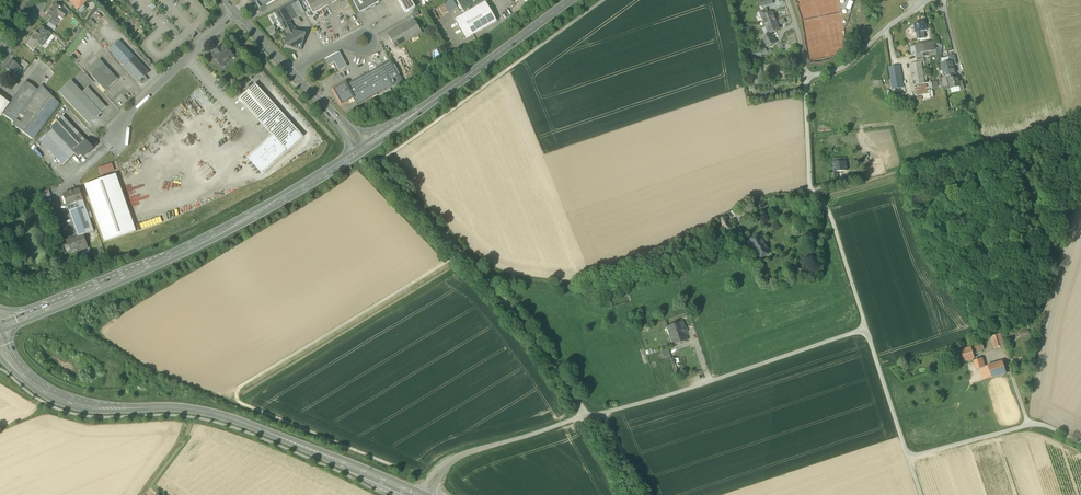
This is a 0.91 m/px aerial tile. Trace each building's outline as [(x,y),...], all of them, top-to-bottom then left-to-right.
[(77,10),(78,11),(83,6),(89,1),(88,0),(68,0),(77,10)] [(276,0),(255,0),(260,9),(276,0)] [(313,13),(338,0),(306,0),(313,13)] [(359,13),(379,2),(378,0),(352,0),(359,13)] [(411,0),(398,0),(405,13),(415,8),(411,0)] [(444,4),(448,12),(449,13),(457,8),(453,0),(451,0),(444,4)] [(465,14),(485,2),(489,0),(457,0),(465,14)] [(523,1),(519,3),(522,8),(533,0),(523,0),(523,1)] [(274,11),(276,14),(290,6),(295,4),(295,3),(293,1),(274,11)] [(298,1),(295,3),(295,4),(298,9),(301,15),(305,13),(298,1)] [(496,21),(485,2),(465,14),(455,19),(466,38),(496,21)] [(448,12),(444,4),(438,8),(442,15),(448,12)] [(53,18),(54,17),(56,13),(59,15),(62,17),(65,12),(66,12),(61,8),(55,5),(48,15),(51,17),(53,18)] [(65,12),(68,14),(70,12),(63,5),(61,8),(66,12),(65,12)] [(87,9),(83,6),(78,11),(77,10),(77,11),(80,15),(87,9)] [(290,21),(296,18),(293,11),(290,6),(276,14),(287,36),(295,32),(290,21)] [(301,15),(298,9),(293,11),(296,18),(301,15)] [(438,18),(434,11),(426,14),(431,22),(438,18)] [(766,26),(771,24),(777,21),(773,12),(768,14),(769,15),(767,16),(762,18),(766,26)] [(49,23),(55,27),(59,21),(56,19),(54,17),(53,18),(49,23)] [(403,27),(410,39),(409,38),(412,36),(413,37),(421,33),(414,21),(410,23),(410,24),(407,26),(407,25),(403,27)] [(777,21),(771,24),(773,27),(774,26),(776,31),(780,29),(779,26),(777,21)] [(914,24),(916,33),(920,32),(923,31),(927,31),(926,30),(925,25),(925,22),(914,24)] [(772,33),(776,31),(774,26),(773,27),(771,24),(766,26),(766,27),(769,34),(772,33)] [(273,26),(266,29),(270,36),(275,33),(274,31),(276,30),(273,26)] [(37,42),(42,46),(51,34),(41,27),(38,31),(35,35),(33,38),(33,39),(37,42)] [(388,36),(395,48),(410,39),(403,27),(388,36)] [(305,35),(295,32),(287,36),(284,46),(300,51),(305,35)] [(28,46),(33,52),(39,45),(36,43),(37,42),(33,39),(33,38),(32,38),(31,39),(32,41),(28,46)] [(134,57),(119,41),(109,50),(124,66),(134,57)] [(915,46),(916,54),(927,52),(935,50),(933,42),(915,46)] [(212,57),(221,67),(233,56),(224,46),(220,49),(219,48),(214,52),(215,54),(212,57)] [(136,52),(149,66),(152,64),(139,49),(136,52)] [(764,55),(772,52),(771,49),(767,51),(766,49),(762,50),(751,53),(753,59),(764,55)] [(334,54),(331,56),(334,62),(339,71),(346,67),(339,53),(334,54)] [(328,65),(334,62),(331,56),(325,59),(328,65)] [(942,64),(943,70),(953,68),(953,65),(957,65),(954,56),(949,57),(950,62),(942,64)] [(124,66),(139,82),(145,77),(149,73),(134,57),(124,66)] [(14,74),(16,76),(22,69),(18,65),(11,60),(5,68),(14,74)] [(97,82),(106,91),(118,80),(99,60),(87,71),(97,82)] [(391,61),(382,66),(390,81),(399,76),(391,61)] [(911,64),(914,86),(925,84),(921,62),(918,63),(911,64)] [(393,86),(390,81),(382,66),(347,85),(354,98),(355,101),(357,105),(393,86)] [(889,68),(892,89),(903,87),(900,66),(889,68)] [(955,75),(953,68),(943,70),(944,75),(944,77),(948,76),(951,75),(955,75)] [(952,77),(951,75),(948,76),(951,89),(959,87),(960,87),(959,82),(958,78),(954,79),(953,76),(952,77)] [(393,86),(394,88),(403,84),(399,76),(390,81),(393,86)] [(148,80),(145,77),(139,82),(142,85),(148,80)] [(2,114),(13,122),(14,123),(24,108),(38,90),(26,81),(6,107),(2,114)] [(59,92),(89,125),(101,113),(106,107),(88,88),(82,93),(71,81),(59,92)] [(103,93),(106,91),(97,82),(95,84),(103,93)] [(333,90),(341,105),(347,102),(354,98),(347,85),(346,83),(333,90)] [(928,83),(925,84),(914,86),(916,96),(930,94),(928,83)] [(239,99),(257,119),(274,104),(255,84),(239,99)] [(38,90),(24,108),(45,124),(60,104),(41,85),(38,90)] [(303,137),(274,104),(257,119),(272,135),(247,157),(262,174),(303,137)] [(33,140),(45,124),(24,108),(14,123),(13,122),(12,124),(33,140)] [(50,128),(52,130),(73,152),(85,141),(85,140),(63,117),(63,116),(50,128)] [(75,154),(73,152),(52,130),(40,142),(41,142),(63,165),(63,166),(75,154)] [(93,149),(85,141),(73,152),(75,154),(78,157),(80,155),(83,158),(93,149)] [(844,158),(833,159),(834,163),(833,163),(834,172),(847,171),(846,162),(844,162),(844,158)] [(112,163),(99,168),(102,175),(114,171),(112,163)] [(197,173),(203,179),(213,170),(207,164),(197,173)] [(85,185),(104,241),(136,230),(116,174),(85,185)] [(67,206),(83,201),(79,190),(63,195),(64,198),(64,200),(65,203),(66,204),(67,206)] [(43,193),(46,202),(52,200),(49,191),(43,193)] [(94,232),(83,201),(67,206),(78,237),(83,235),(94,232)] [(720,222),(726,230),(732,226),(726,218),(720,222)] [(64,232),(58,234),(61,243),(66,241),(67,241),(64,232)] [(78,248),(79,251),(88,248),(83,235),(78,237),(67,241),(66,241),(68,246),(70,245),(71,251),(78,248)] [(750,242),(758,257),(770,251),(761,235),(750,242)] [(669,336),(673,345),(685,341),(687,341),(684,333),(686,332),(682,322),(668,327),(670,335),(669,336)] [(993,337),(996,348),(1001,346),(998,335),(993,337)] [(982,344),(976,346),(977,352),(982,350),(984,350),(982,344)] [(973,353),(977,352),(976,346),(971,348),(961,351),(965,362),(974,359),(973,356),(973,353)] [(660,352),(663,361),(671,358),(668,350),(660,352)] [(973,361),(976,370),(980,369),(984,368),(984,367),(981,359),(973,361)] [(1003,361),(988,366),(991,378),(1006,373),(1003,361)] [(984,380),(991,378),(988,366),(984,367),(984,368),(980,369),(982,375),(984,380)]
